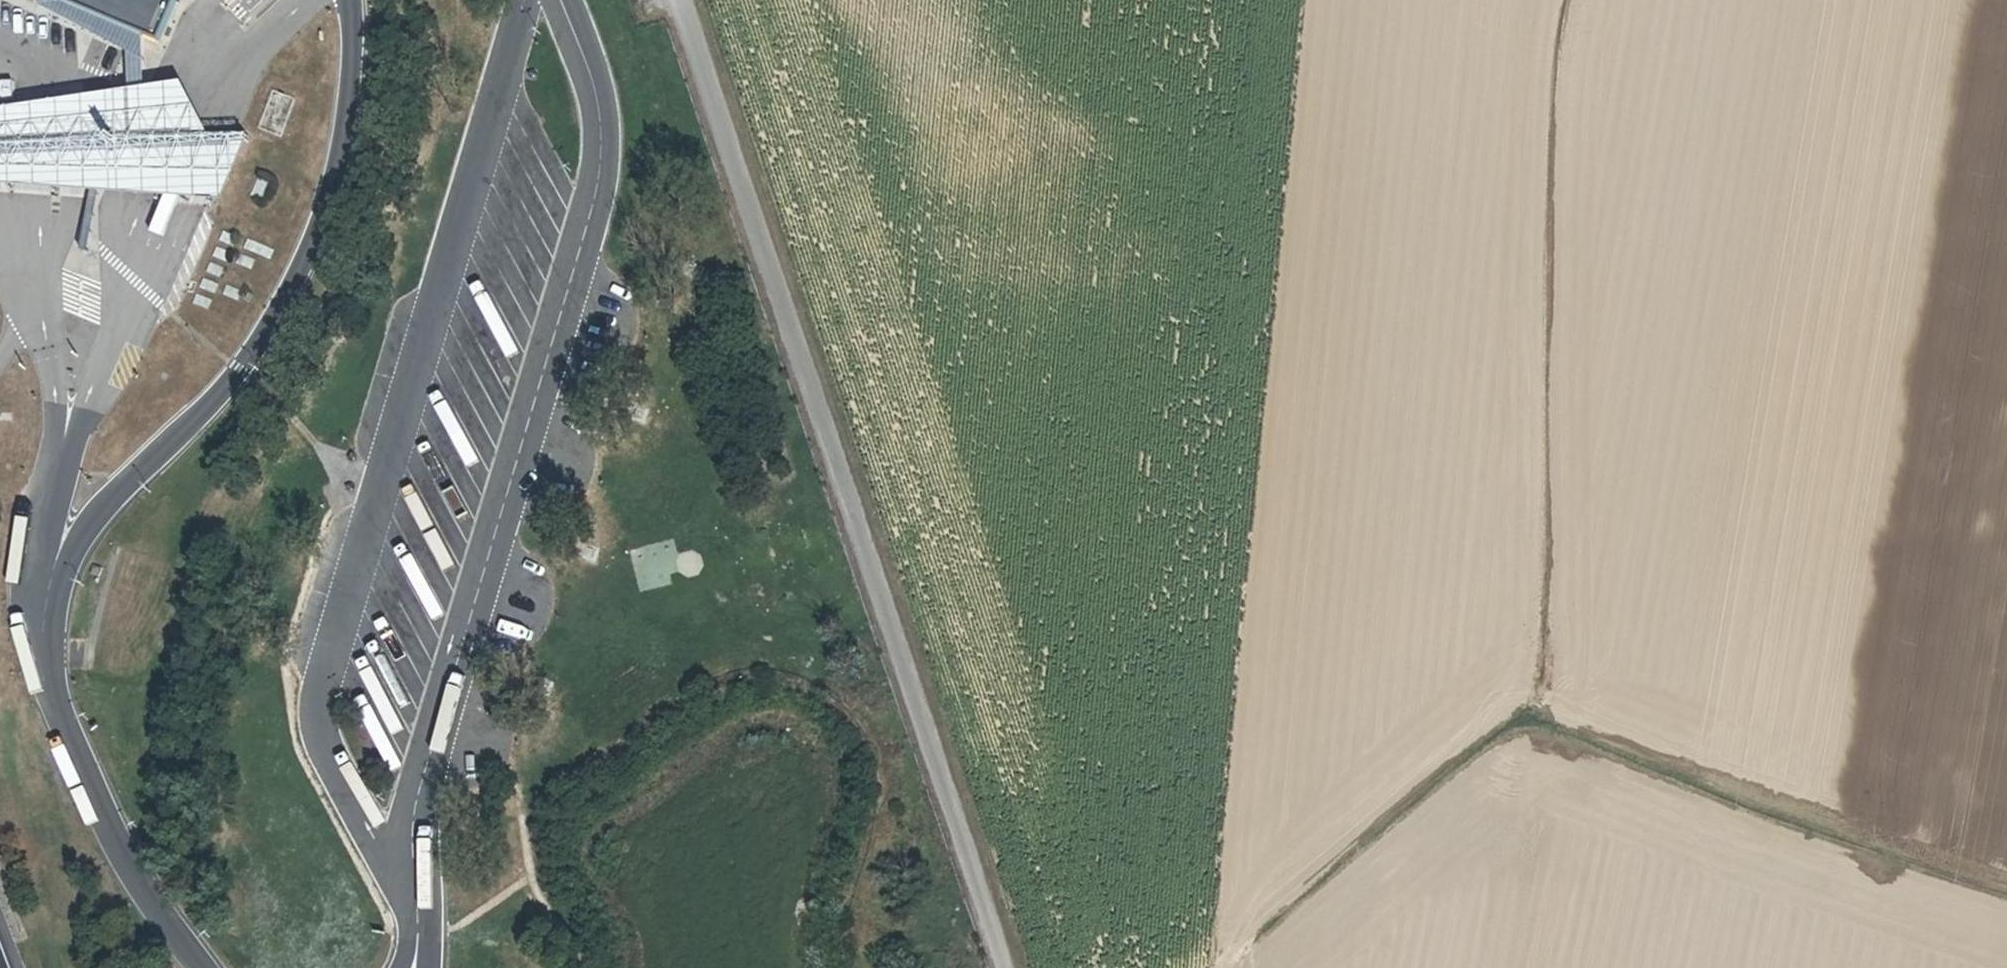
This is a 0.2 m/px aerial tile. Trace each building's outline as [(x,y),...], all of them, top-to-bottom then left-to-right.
[(40,5),(128,53),(131,88),(149,86),(145,34),(66,0),(44,0),(40,5)] [(145,34),(161,41),(179,0),(66,0),(145,34)] [(4,79),(5,98),(17,98),(16,79),(4,79)] [(149,86),(131,88),(126,89),(113,91),(42,102),(0,109),(0,182),(39,184),(159,195),(230,200),(256,138),(221,141),(209,118),(189,80),(149,86)] [(93,567),(90,576),(98,578),(101,569),(93,567)]
